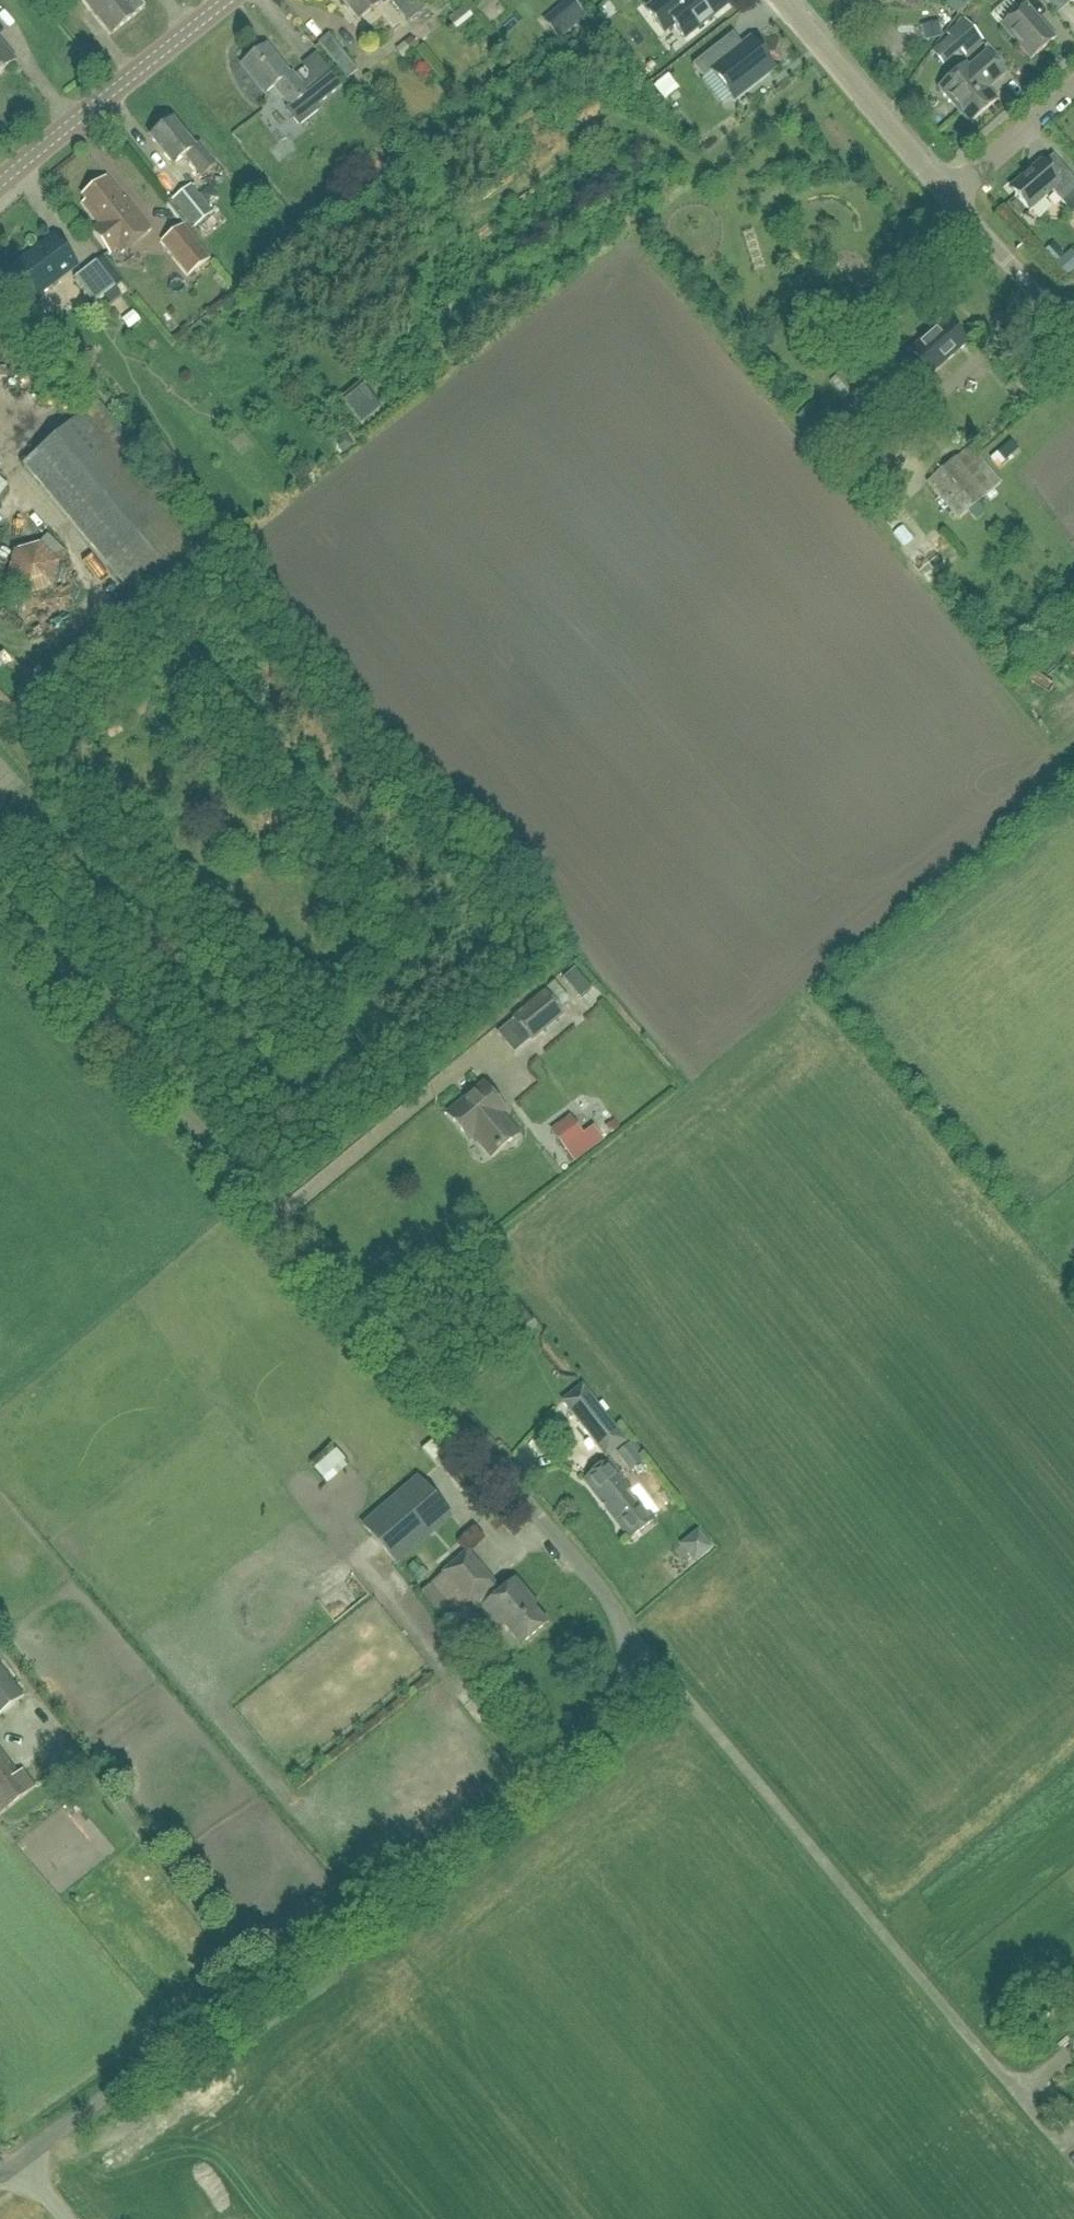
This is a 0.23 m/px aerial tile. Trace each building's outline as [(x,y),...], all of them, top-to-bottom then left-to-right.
[(128,2),(126,0),(84,0),(111,33),(144,7),(138,0),(131,0),(128,2)] [(377,0),(341,0),(357,21),(380,4),(377,0)] [(405,23),(406,25),(427,8),(421,0),(392,0),(389,2),(400,16),(402,14),(408,21),(405,23)] [(627,18),(651,0),(615,0),(614,1),(627,18)] [(719,0),(686,0),(682,3),(680,0),(661,0),(646,12),(664,35),(673,27),(684,41),(725,8),(719,0)] [(1029,59),(1053,38),(1024,5),(1000,26),(1029,59)] [(967,51),(976,43),(980,40),(966,23),(952,35),(934,50),(944,62),(962,46),(967,51)] [(347,80),(357,72),(328,36),(317,44),(347,80)] [(751,41),(742,48),(725,61),(715,49),(692,67),(703,81),(711,74),(733,102),(774,70),(751,41)] [(14,62),(0,45),(0,74),(14,62)] [(308,94),(308,93),(292,73),(288,75),(266,47),(242,65),(265,95),(274,88),(290,108),(291,107),(308,94)] [(968,123),(995,100),(985,89),(1003,73),(985,53),(967,68),(964,65),(937,88),(968,123)] [(308,94),(317,107),(342,88),(332,75),(308,93),(308,94)] [(668,100),(679,91),(667,77),(657,85),(668,100)] [(172,122),(149,139),(172,167),(184,158),(200,178),(214,167),(197,146),(193,149),(172,122)] [(1070,215),(1073,215),(1073,182),(1070,177),(1060,186),(1040,163),(1009,189),(1029,213),(1051,193),(1070,215)] [(106,179),(83,198),(86,202),(83,205),(99,226),(93,231),(112,255),(126,244),(135,245),(151,232),(124,199),(123,201),(106,179)] [(214,213),(191,185),(174,199),(196,227),(214,213)] [(183,225),(161,242),(187,276),(209,259),(183,225)] [(76,268),(54,238),(36,251),(40,256),(32,261),(30,259),(11,273),(10,271),(9,272),(18,284),(16,286),(19,290),(21,288),(32,302),(76,268)] [(93,304),(102,297),(114,288),(118,284),(100,261),(75,280),(93,304)] [(129,330),(139,322),(132,314),(122,321),(129,330)] [(931,376),(967,345),(945,320),(940,325),(937,323),(934,325),(937,328),(895,364),(923,396),(938,384),(931,376)] [(221,549),(90,407),(23,466),(147,614),(221,549)] [(955,520),(999,482),(969,447),(924,483),(955,520)] [(14,490),(2,477),(0,479),(0,503),(14,490)] [(27,598),(50,590),(53,590),(58,563),(66,555),(47,536),(39,546),(13,553),(6,581),(27,598)] [(14,671),(3,656),(0,658),(0,682),(14,671)] [(12,739),(26,754),(34,746),(21,731),(12,739)] [(514,1020),(531,1040),(561,1015),(544,995),(514,1020)] [(498,1024),(513,1042),(524,1032),(509,1015),(498,1024)] [(490,1158),(517,1136),(500,1116),(505,1112),(483,1085),(446,1115),(469,1142),(473,1138),(490,1158)] [(569,1135),(558,1143),(573,1162),(602,1140),(593,1127),(583,1135),(571,1120),(562,1126),(569,1135)] [(623,1444),(614,1431),(582,1389),(563,1403),(595,1446),(604,1458),(623,1444)] [(539,1466),(550,1458),(536,1438),(525,1446),(539,1466)] [(443,1455),(431,1442),(421,1450),(433,1464),(443,1455)] [(314,1465),(325,1478),(349,1458),(338,1445),(314,1465)] [(616,1455),(630,1473),(642,1464),(628,1445),(616,1455)] [(581,1481),(626,1541),(652,1522),(606,1462),(581,1481)] [(419,1477),(363,1524),(395,1563),(451,1516),(419,1477)] [(688,1537),(697,1553),(711,1544),(703,1529),(688,1537)] [(484,1580),(491,1574),(470,1548),(462,1554),(484,1580)] [(496,1596),(462,1556),(429,1583),(454,1613),(466,1603),(475,1613),(482,1608),(499,1629),(503,1625),(520,1646),(545,1625),(525,1602),(529,1598),(514,1581),(496,1596)] [(452,1610),(430,1585),(421,1593),(443,1618),(452,1610)] [(23,1698),(0,1667),(0,1716),(23,1698)] [(34,1787),(22,1771),(17,1775),(0,1753),(0,1813),(0,1814),(34,1787)]
